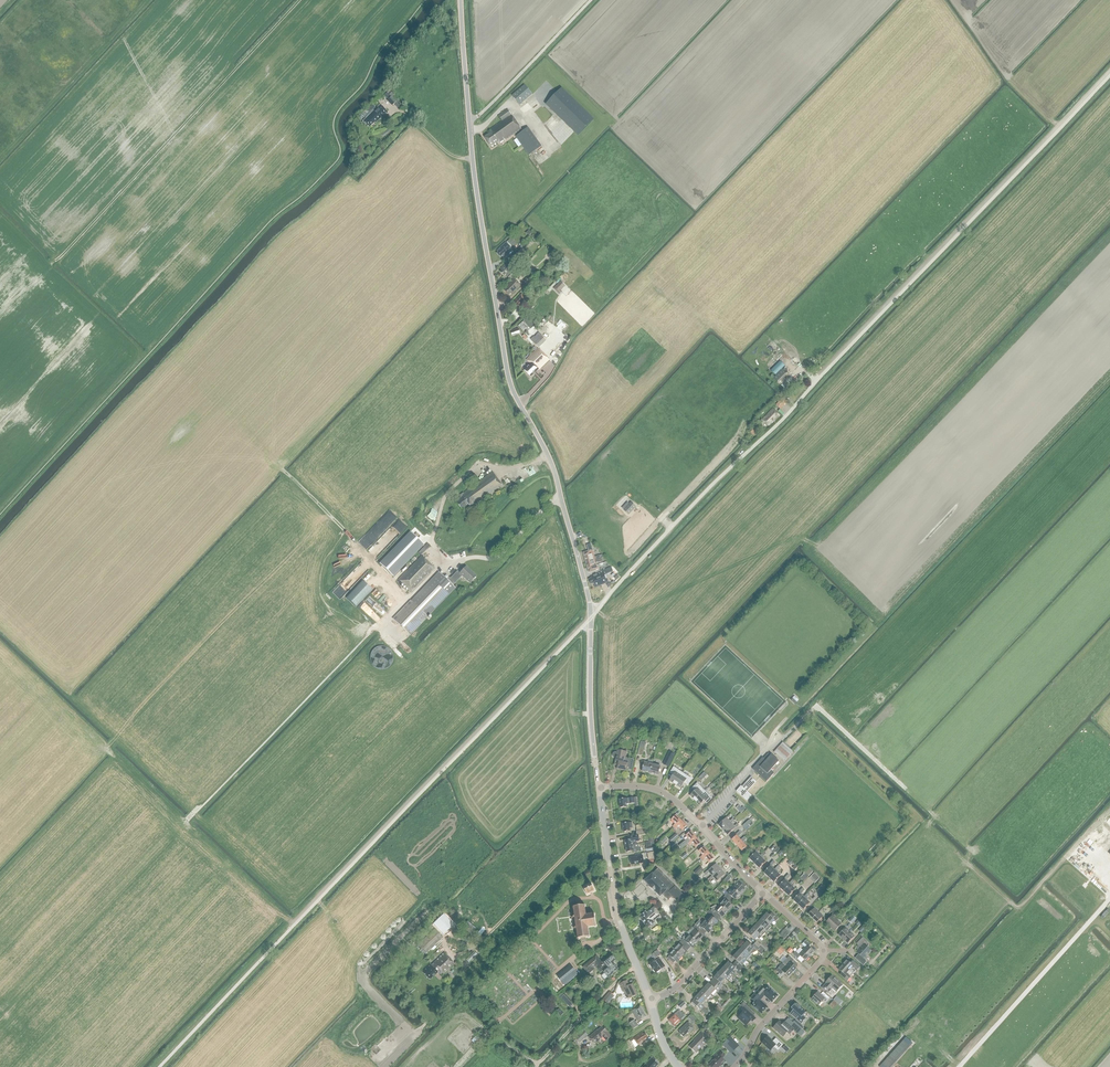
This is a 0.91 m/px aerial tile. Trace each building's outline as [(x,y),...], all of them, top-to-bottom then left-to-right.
[(532,94),(524,85),(511,95),(520,105),(532,94)] [(546,105),(578,136),(594,119),(562,88),(546,105)] [(398,99),(389,90),(386,93),(383,95),(388,100),(387,101),(391,106),(398,99)] [(387,112),(380,104),(376,108),(372,105),(370,107),(370,106),(366,109),(370,114),(362,121),(369,128),(374,122),(375,123),(381,117),(382,118),(387,112)] [(507,110),(498,116),(502,121),(489,129),(491,132),(484,137),(491,147),(497,142),(499,143),(503,140),(504,141),(521,129),(507,110)] [(541,146),(528,129),(516,138),(529,156),(541,146)] [(512,238),(508,242),(513,247),(517,243),(512,238)] [(502,256),(503,257),(511,249),(506,243),(497,251),(498,252),(497,253),(500,257),(502,256)] [(518,258),(524,252),(519,247),(513,253),(514,255),(518,258)] [(515,268),(513,265),(519,259),(518,258),(514,255),(500,269),(502,271),(500,272),(504,276),(506,275),(507,276),(515,268)] [(533,278),(529,274),(523,281),(527,284),(533,278)] [(510,293),(512,295),(521,285),(513,279),(505,288),(506,289),(505,291),(509,295),(510,293)] [(565,286),(561,282),(554,289),(559,295),(562,292),(560,291),(565,286)] [(526,299),(521,294),(517,299),(513,304),(517,307),(521,303),(521,304),(526,299)] [(524,321),(518,326),(525,334),(530,329),(524,321)] [(546,340),(541,336),(534,343),(539,348),(546,340)] [(549,361),(538,351),(538,350),(526,361),(530,365),(524,371),(531,378),(538,370),(539,371),(549,361)] [(776,374),(781,369),(777,365),(772,370),(776,374)] [(777,382),(785,374),(782,370),(773,378),(777,382)] [(779,383),(787,376),(785,374),(777,382),(779,383)] [(780,416),(773,409),(762,420),(768,426),(774,421),(780,416)] [(464,494),(465,495),(455,501),(462,510),(469,505),(472,509),(503,487),(492,472),(464,494)] [(623,510),(628,515),(636,507),(630,502),(623,510)] [(410,532),(380,564),(393,577),(424,545),(410,532)] [(583,553),(584,558),(594,555),(591,547),(590,547),(589,544),(586,545),(587,550),(588,549),(589,551),(583,553)] [(594,557),(594,555),(584,558),(586,563),(604,558),(602,555),(595,557),(594,557)] [(434,569),(421,556),(398,580),(411,593),(434,569)] [(586,563),(587,568),(596,565),(596,563),(602,561),(601,559),(605,558),(604,558),(586,563)] [(460,573),(458,571),(448,581),(439,572),(394,619),(410,635),(456,588),(453,585),(462,576),(469,583),(476,576),(466,566),(460,573)] [(593,584),(595,587),(608,582),(605,575),(613,571),(611,567),(600,571),(601,572),(590,577),(591,579),(589,580),(591,585),(593,584)] [(791,699),(796,703),(799,699),(795,695),(791,699)] [(647,737),(641,736),(639,741),(641,741),(640,744),(639,743),(636,755),(642,756),(647,737)] [(783,761),(792,751),(783,742),(774,752),(783,761)] [(617,751),(617,753),(616,753),(615,753),(614,753),(614,754),(613,754),(613,755),(613,756),(613,757),(613,758),(614,758),(614,759),(615,759),(615,761),(618,762),(617,769),(627,771),(627,769),(632,770),(633,762),(629,761),(625,760),(626,752),(617,751)] [(668,768),(674,755),(669,752),(663,765),(668,768)] [(752,769),(766,782),(774,773),(770,770),(779,761),(771,754),(770,755),(768,753),(763,758),(762,757),(752,769)] [(641,771),(649,773),(651,764),(643,762),(641,771)] [(651,764),(649,773),(658,776),(660,767),(651,764)] [(669,781),(675,784),(682,773),(674,767),(670,773),(673,775),(669,781)] [(675,784),(680,788),(684,782),(687,784),(691,778),(682,773),(675,784)] [(736,791),(737,792),(747,801),(751,796),(747,791),(756,782),(751,777),(742,787),(741,786),(736,791)] [(690,796),(694,800),(704,791),(697,783),(692,788),(695,791),(690,796)] [(699,805),(704,800),(707,803),(712,798),(704,791),(694,800),(699,805)] [(628,798),(619,799),(620,808),(627,807),(627,804),(634,803),(634,798),(633,798),(628,798)] [(739,805),(736,808),(741,813),(746,809),(743,806),(741,808),(739,805)] [(672,826),(674,828),(680,821),(675,815),(670,821),(674,824),(672,826)] [(718,825),(723,831),(731,823),(734,821),(732,819),(729,822),(726,818),(718,825)] [(749,820),(742,827),(744,829),(749,825),(750,826),(753,824),(751,822),(749,820)] [(1109,837),(1109,820),(1093,839),(1101,847),(1109,837)] [(686,826),(680,821),(674,828),(675,829),(677,828),(681,831),(686,826)] [(632,829),(631,823),(622,824),(623,833),(630,832),(629,829),(632,829)] [(731,823),(723,831),(727,836),(735,828),(735,829),(739,826),(737,824),(734,827),(731,823)] [(741,842),(740,841),(737,838),(741,834),(739,831),(735,835),(736,836),(731,840),(736,846),(741,842)] [(682,849),(687,845),(695,838),(690,832),(685,836),(687,839),(679,845),(682,849)] [(676,833),(669,840),(672,843),(679,837),(676,833)] [(624,841),(626,847),(632,846),(637,845),(636,843),(640,842),(639,836),(628,838),(628,840),(624,841)] [(741,842),(736,846),(741,852),(746,847),(742,843),(746,839),(744,837),(740,841),(741,842)] [(695,838),(687,845),(688,846),(691,844),(695,848),(700,844),(695,838)] [(632,846),(626,847),(627,852),(633,851),(633,853),(640,852),(639,848),(636,849),(636,846),(637,845),(632,846)] [(700,860),(708,853),(703,847),(698,851),(701,856),(699,858),(700,860)] [(749,859),(754,864),(761,857),(759,856),(757,853),(761,849),(759,847),(755,852),(756,852),(749,859)] [(761,857),(754,864),(758,869),(765,862),(761,858),(766,854),(764,852),(759,856),(761,857)] [(708,853),(700,860),(702,861),(704,859),(708,863),(713,858),(708,853)] [(644,863),(642,856),(630,858),(631,865),(644,863)] [(763,873),(768,878),(774,871),(774,870),(771,868),(775,863),(773,861),(768,866),(769,867),(763,873)] [(712,876),(720,869),(716,864),(707,872),(707,871),(704,874),(705,876),(708,873),(712,876)] [(774,871),(768,878),(773,882),(779,876),(776,872),(780,868),(778,866),(774,870),(774,871)] [(699,867),(694,872),(697,875),(702,870),(699,867)] [(804,882),(813,872),(809,868),(800,878),(804,882)] [(658,869),(654,872),(653,873),(652,873),(644,881),(644,882),(649,886),(648,886),(648,887),(649,886),(654,892),(655,893),(655,892),(659,896),(659,897),(660,897),(662,895),(668,901),(672,897),(676,902),(683,895),(675,886),(662,874),(658,869)] [(720,869),(712,876),(708,879),(710,881),(713,878),(716,882),(725,874),(720,869)] [(814,873),(809,878),(814,883),(819,878),(814,873)] [(732,877),(729,874),(723,881),(726,883),(732,877)] [(777,887),(783,892),(789,885),(788,884),(785,881),(790,877),(787,875),(783,879),(784,880),(777,887)] [(746,891),(744,889),(746,887),(748,889),(737,879),(738,880),(736,883),(734,882),(733,884),(735,885),(732,888),(741,896),(746,891)] [(789,885),(783,892),(788,897),(794,890),(791,886),(795,881),(793,879),(788,884),(789,885)] [(595,891),(591,884),(583,887),(587,895),(595,891)] [(822,885),(816,891),(820,894),(826,889),(822,885)] [(741,896),(732,888),(725,896),(733,903),(735,901),(741,896)] [(792,900),(798,905),(804,898),(803,898),(800,895),(805,890),(802,888),(798,893),(798,894),(792,900)] [(804,898),(798,905),(803,910),(809,903),(806,900),(810,895),(807,893),(803,898),(804,898)] [(724,900),(719,905),(727,913),(730,909),(732,907),(731,906),(733,903),(725,896),(723,898),(724,900)] [(574,929),(576,929),(578,938),(577,938),(577,939),(578,938),(578,939),(579,939),(579,938),(588,937),(588,938),(589,938),(589,937),(590,937),(590,936),(589,936),(588,927),(595,926),(595,927),(596,927),(596,926),(596,925),(594,915),(595,915),(595,914),(594,914),(594,913),(593,913),(593,914),(586,915),(584,906),(585,906),(585,905),(584,905),(574,907),(574,906),(573,906),(573,907),(573,908),(575,915),(574,917),(572,917),(574,929)] [(709,911),(718,919),(721,917),(722,918),(727,913),(719,905),(717,907),(716,905),(711,908),(712,909),(711,911),(710,910),(709,911)] [(646,913),(645,912),(638,917),(647,929),(650,927),(651,929),(655,926),(653,924),(654,923),(653,922),(660,916),(654,907),(646,913)] [(808,915),(812,919),(818,913),(813,909),(808,915)] [(704,921),(713,929),(718,923),(716,922),(718,919),(709,911),(708,912),(711,915),(710,916),(709,916),(704,921)] [(766,913),(761,919),(769,925),(773,920),(775,922),(778,920),(771,914),(769,916),(766,913)] [(818,913),(812,919),(816,923),(822,917),(818,913)] [(443,914),(433,924),(443,934),(453,925),(443,914)] [(825,923),(830,927),(836,920),(832,915),(825,923)] [(761,919),(757,924),(766,932),(770,927),(769,925),(761,919)] [(841,924),(836,920),(830,927),(834,932),(841,924)] [(694,926),(704,935),(706,933),(707,934),(713,929),(704,921),(702,923),(699,921),(695,926),(694,926)] [(766,932),(757,924),(752,929),(761,937),(764,933),(766,935),(767,934),(766,932)] [(694,930),(689,936),(697,943),(702,938),(702,937),(704,935),(694,926),(692,928),(694,930)] [(843,939),(850,932),(845,928),(838,935),(843,939)] [(761,937),(752,929),(747,934),(754,941),(757,938),(759,939),(761,937)] [(784,929),(780,934),(785,939),(789,933),(784,929)] [(854,937),(850,932),(843,939),(847,944),(854,937)] [(680,943),(688,950),(691,947),(692,949),(697,943),(689,936),(687,938),(685,936),(684,936),(682,938),(684,939),(680,943)] [(856,952),(859,954),(855,958),(863,965),(866,963),(866,961),(864,959),(871,952),(864,945),(865,944),(862,941),(864,940),(860,937),(855,943),(858,945),(857,946),(857,948),(858,949),(856,952)] [(807,946),(803,950),(810,957),(814,953),(808,947),(811,945),(806,940),(803,943),(807,946)] [(754,944),(752,947),(746,942),(741,947),(750,955),(751,955),(756,951),(761,956),(763,953),(758,948),(754,944)] [(678,944),(673,950),(681,958),(687,952),(686,952),(688,950),(680,943),(678,945),(678,944)] [(746,960),(750,955),(741,947),(737,952),(746,960)] [(661,955),(658,950),(652,954),(655,959),(661,955)] [(681,958),(673,950),(668,956),(669,956),(667,959),(672,964),(675,961),(676,963),(681,958)] [(810,957),(803,950),(799,955),(795,951),(793,954),(798,959),(800,956),(806,962),(810,957)] [(431,965),(429,963),(421,971),(429,980),(438,972),(441,976),(454,964),(458,968),(460,966),(456,962),(454,964),(444,952),(431,965)] [(736,961),(734,964),(745,973),(747,971),(742,966),(746,961),(746,960),(737,952),(732,958),(736,961)] [(603,971),(603,972),(601,974),(601,975),(604,979),(605,979),(608,977),(608,978),(613,974),(618,969),(613,962),(615,960),(611,955),(602,962),(596,955),(582,967),(589,974),(595,970),(593,968),(595,966),(601,973),(603,971)] [(783,964),(792,973),(797,969),(791,963),(794,961),(789,956),(786,959),(787,959),(783,964)] [(647,964),(654,973),(664,966),(658,958),(654,961),(653,960),(647,964)] [(846,960),(842,964),(853,974),(856,970),(856,971),(860,967),(854,962),(852,965),(846,960)] [(742,976),(745,973),(734,964),(732,966),(728,962),(723,967),(738,981),(733,976),(737,971),(742,976)] [(783,964),(779,968),(778,968),(776,970),(779,973),(780,975),(783,972),(788,977),(792,973),(783,964)] [(853,974),(842,964),(838,969),(844,974),(842,977),(847,981),(850,978),(850,977),(853,974)] [(565,984),(579,973),(573,965),(559,977),(565,984)] [(723,967),(718,973),(725,979),(728,981),(731,977),(733,979),(733,980),(735,983),(736,982),(737,983),(738,981),(723,967)] [(711,981),(720,989),(721,989),(726,993),(728,991),(721,984),(725,979),(718,973),(713,978),(712,980),(711,981)] [(832,988),(836,992),(842,986),(831,976),(826,982),(827,983),(822,988),(827,993),(832,988)] [(637,995),(632,984),(629,986),(626,981),(619,984),(623,992),(625,991),(629,998),(627,999),(628,1000),(629,999),(629,998),(637,995)] [(724,995),(720,990),(720,989),(711,981),(710,981),(708,983),(703,989),(710,995),(715,990),(722,997),(724,995)] [(761,987),(756,992),(762,998),(764,995),(772,1002),(778,996),(768,987),(765,990),(761,987)] [(710,995),(703,989),(698,994),(705,1000),(708,1002),(712,997),(710,995)] [(567,991),(560,998),(569,1008),(574,1004),(570,999),(573,997),(567,991)] [(614,996),(609,992),(603,1000),(608,1004),(614,996)] [(755,1002),(752,1005),(761,1014),(767,1007),(760,1000),(762,998),(756,992),(751,998),(755,1002)] [(823,992),(821,994),(818,992),(811,999),(818,1005),(825,998),(827,1000),(830,998),(823,992)] [(705,1000),(698,994),(693,999),(691,1002),(695,1006),(700,1011),(700,1010),(705,1015),(708,1012),(701,1005),(705,1000)] [(683,1000),(677,1005),(681,1009),(687,1004),(683,1000)] [(795,1003),(791,1008),(793,1010),(790,1014),(801,1024),(806,1019),(802,1016),(806,1012),(797,1005),(795,1003)] [(646,1017),(640,1006),(632,1011),(638,1021),(646,1017)] [(754,1019),(755,1019),(755,1018),(744,1008),(743,1009),(741,1011),(742,1013),(737,1018),(746,1025),(750,1021),(752,1022),(753,1021),(752,1021),(754,1019)] [(684,1016),(679,1010),(675,1014),(668,1020),(674,1026),(681,1020),(680,1020),(684,1016)] [(692,1013),(687,1018),(691,1023),(696,1018),(692,1013)] [(779,1021),(773,1028),(783,1037),(787,1032),(789,1035),(793,1030),(797,1034),(801,1030),(793,1023),(788,1018),(783,1024),(779,1021)] [(638,1026),(634,1020),(629,1024),(633,1029),(638,1026)] [(795,1021),(793,1023),(801,1030),(803,1028),(795,1021)] [(694,1028),(688,1022),(679,1031),(680,1032),(679,1033),(683,1037),(687,1033),(688,1034),(694,1028)] [(600,1039),(602,1037),(606,1041),(612,1036),(603,1026),(598,1030),(597,1030),(588,1037),(594,1044),(600,1039)] [(580,1042),(587,1036),(588,1035),(583,1030),(575,1037),(580,1042)] [(693,1040),(694,1041),(689,1047),(695,1052),(698,1050),(699,1050),(701,1048),(710,1039),(702,1032),(693,1040)] [(638,1045),(638,1046),(647,1040),(646,1038),(648,1037),(645,1033),(643,1034),(642,1033),(633,1039),(634,1039),(631,1041),(635,1047),(638,1045)] [(770,1051),(774,1047),(777,1050),(782,1045),(776,1038),(773,1041),(767,1036),(762,1042),(770,1051)] [(730,1037),(722,1045),(727,1050),(730,1047),(734,1051),(739,1046),(730,1037)] [(879,1066),(880,1066),(890,1066),(912,1043),(906,1037),(879,1066)] [(721,1065),(721,1064),(724,1060),(723,1058),(725,1056),(720,1050),(713,1058),(714,1059),(709,1064),(710,1065),(710,1066),(719,1066),(721,1065)] [(758,1054),(753,1059),(755,1061),(758,1057),(763,1062),(760,1065),(761,1066),(766,1061),(758,1054)] [(659,1064),(652,1057),(647,1062),(644,1066),(642,1066),(656,1066),(659,1064)]
